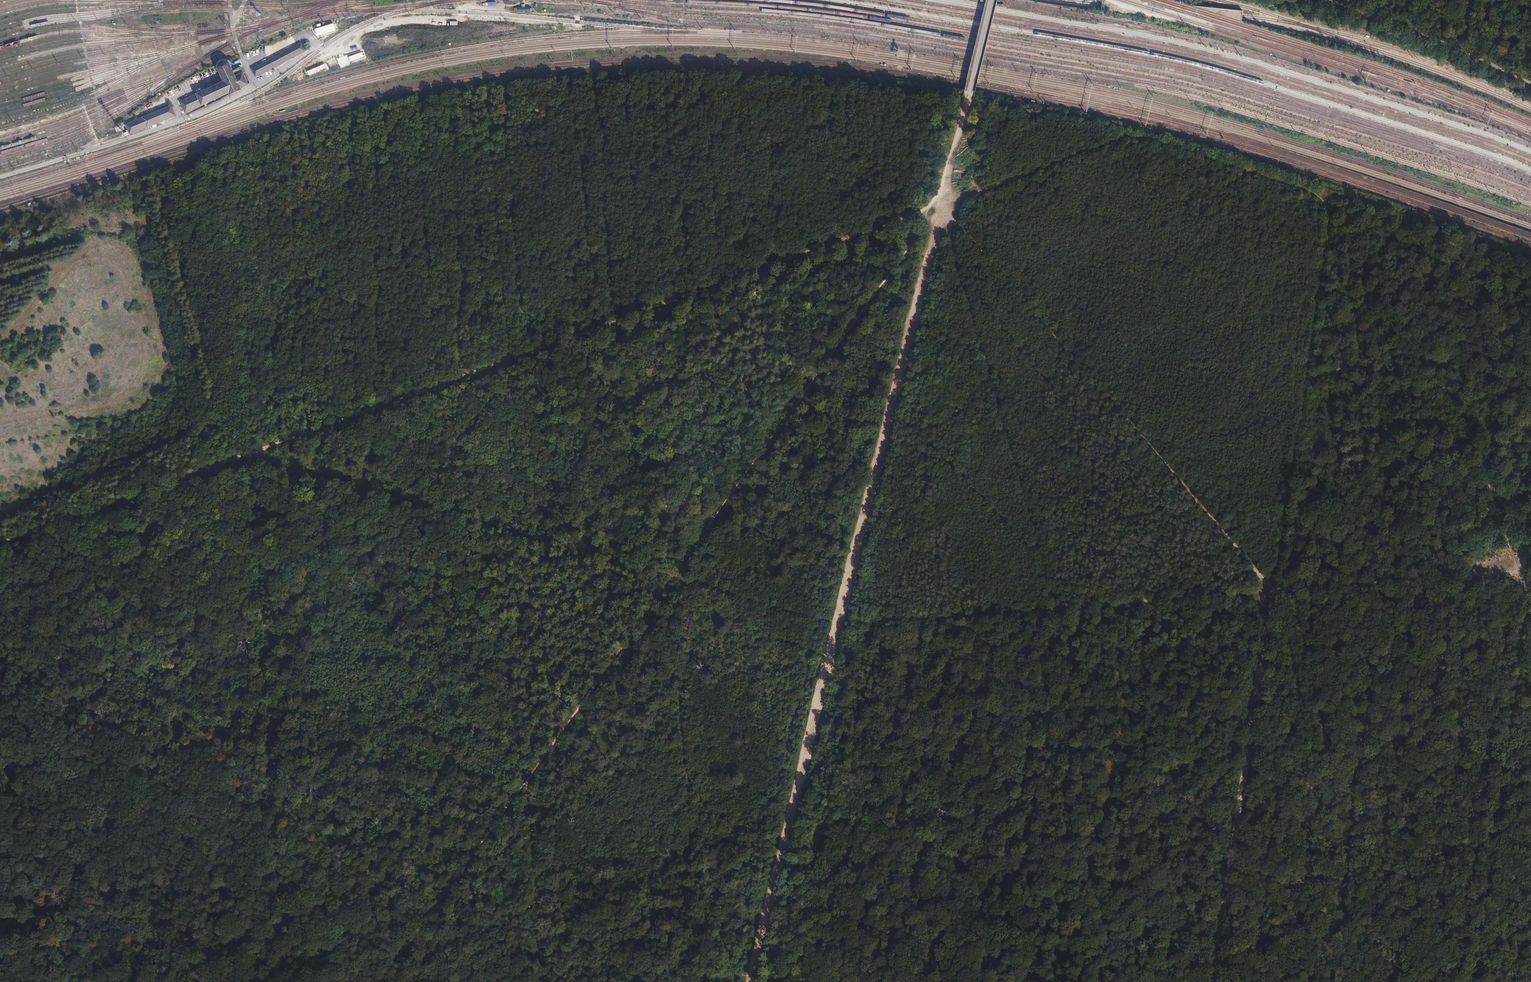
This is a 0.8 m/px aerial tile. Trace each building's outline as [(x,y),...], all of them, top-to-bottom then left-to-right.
[(317,36),(336,30),(334,23),(315,29),(317,36)] [(301,43),(251,68),(256,77),(305,51),(301,43)] [(359,54),(349,56),(350,61),(364,58),(363,52),(358,53),(359,54)] [(306,69),(309,75),(326,68),(321,59),(311,64),(312,66),(306,69)] [(222,82),(228,94),(240,89),(232,71),(229,64),(225,60),(222,60),(219,61),(217,63),(217,66),(217,68),(222,82)] [(232,71),(240,89),(250,85),(242,66),(232,71)] [(222,82),(179,102),(185,114),(228,94),(222,82)] [(175,116),(171,105),(125,124),(129,134),(175,116)]
